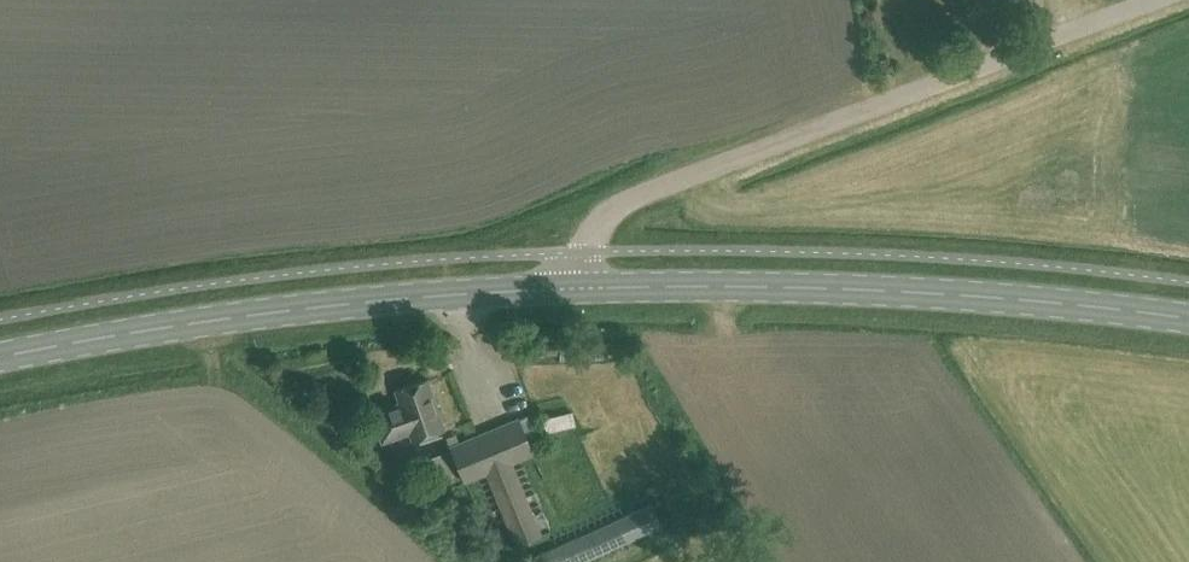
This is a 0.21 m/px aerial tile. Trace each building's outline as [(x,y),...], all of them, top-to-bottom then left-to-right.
[(968,13),(1012,0),(964,0),(968,13)] [(444,428),(428,379),(395,390),(399,402),(372,412),(382,442),(409,432),(412,440),(444,428)] [(574,425),(570,412),(542,419),(545,432),(574,425)] [(534,437),(525,416),(449,448),(464,484),(477,479),(507,549),(547,532),(517,461),(533,454),(527,440),(534,437)] [(643,495),(551,539),(555,546),(534,556),(537,561),(583,561),(660,525),(649,501),(646,502),(643,495)]
